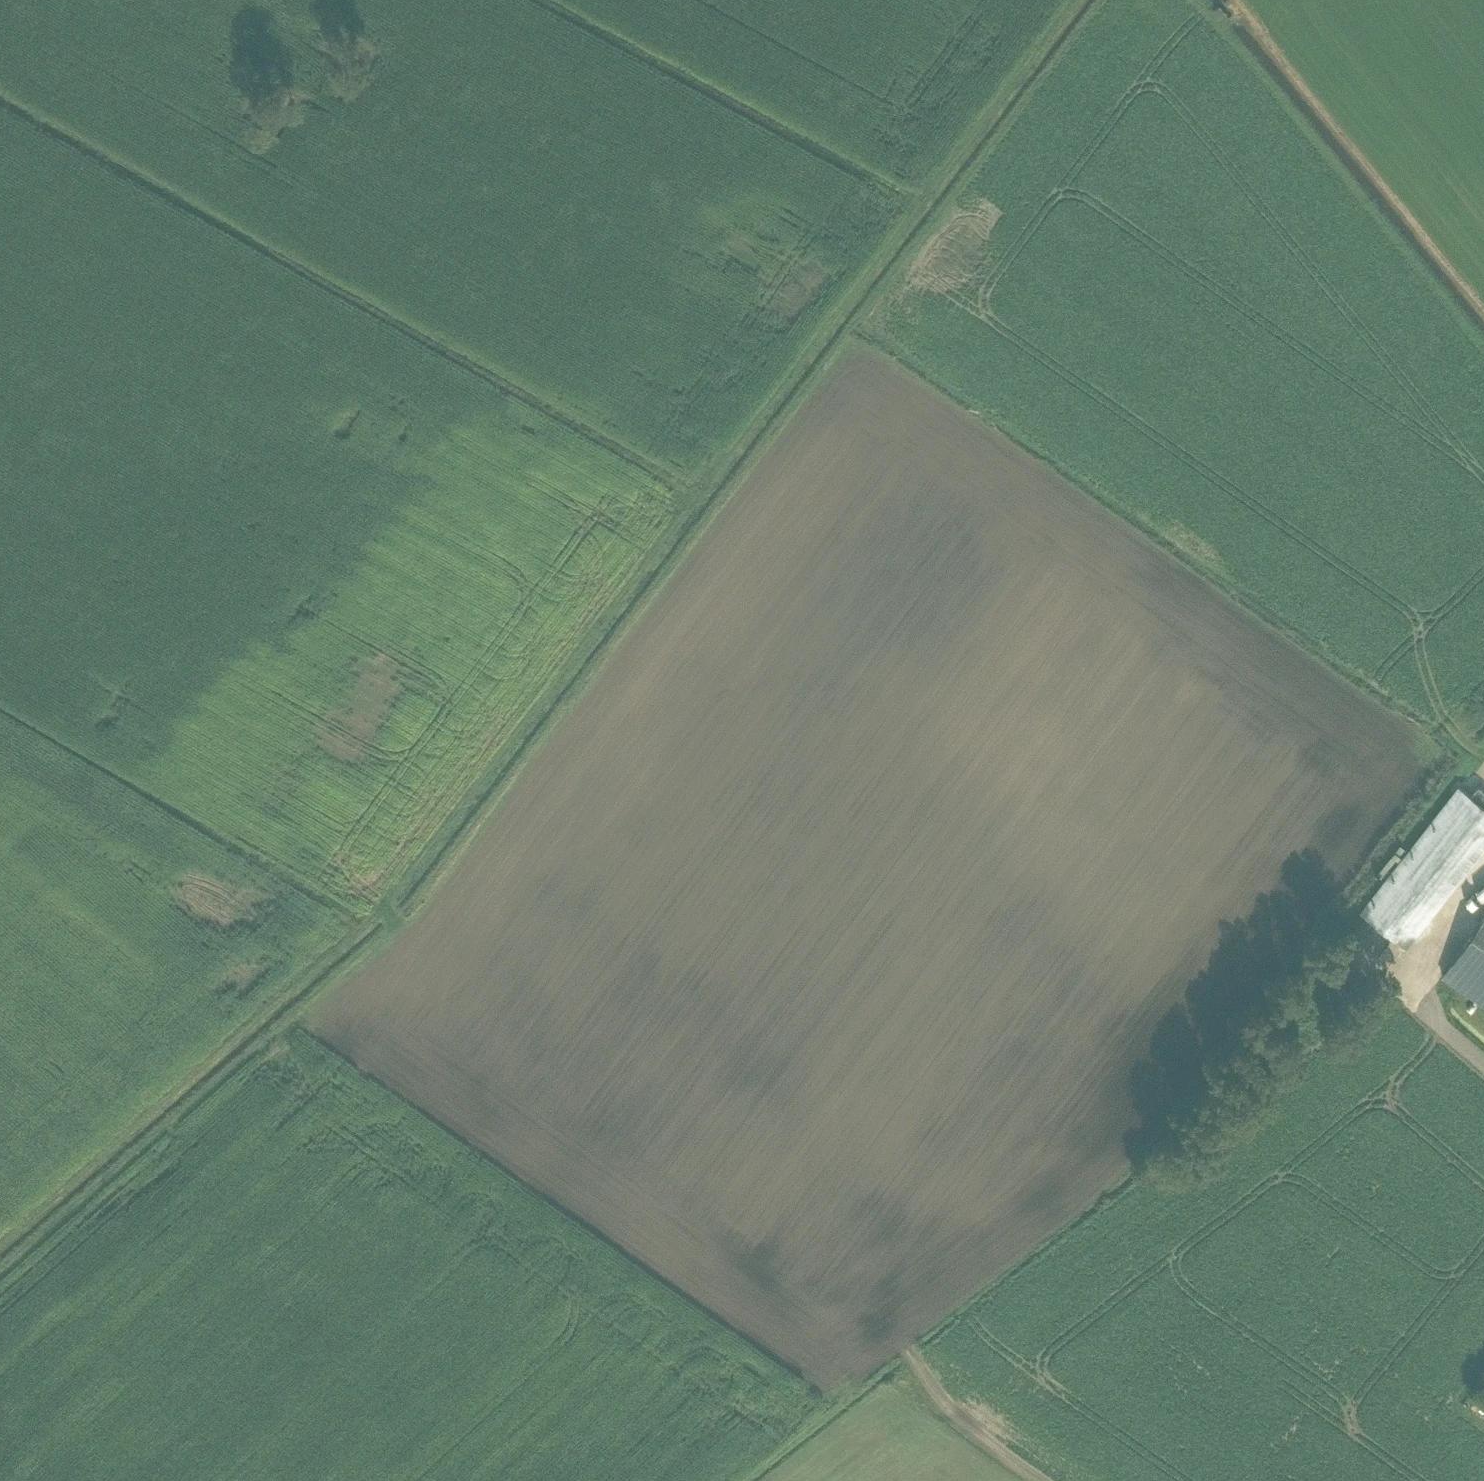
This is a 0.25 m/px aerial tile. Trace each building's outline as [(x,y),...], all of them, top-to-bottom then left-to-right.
[(1360,935),(1358,939),(1377,954),(1391,937),(1407,950),(1483,851),(1483,792),(1478,787),(1471,795),(1458,786),(1359,912),(1365,916),(1354,930),(1360,935)] [(1483,1007),(1483,917),(1442,977),(1483,1007)]
